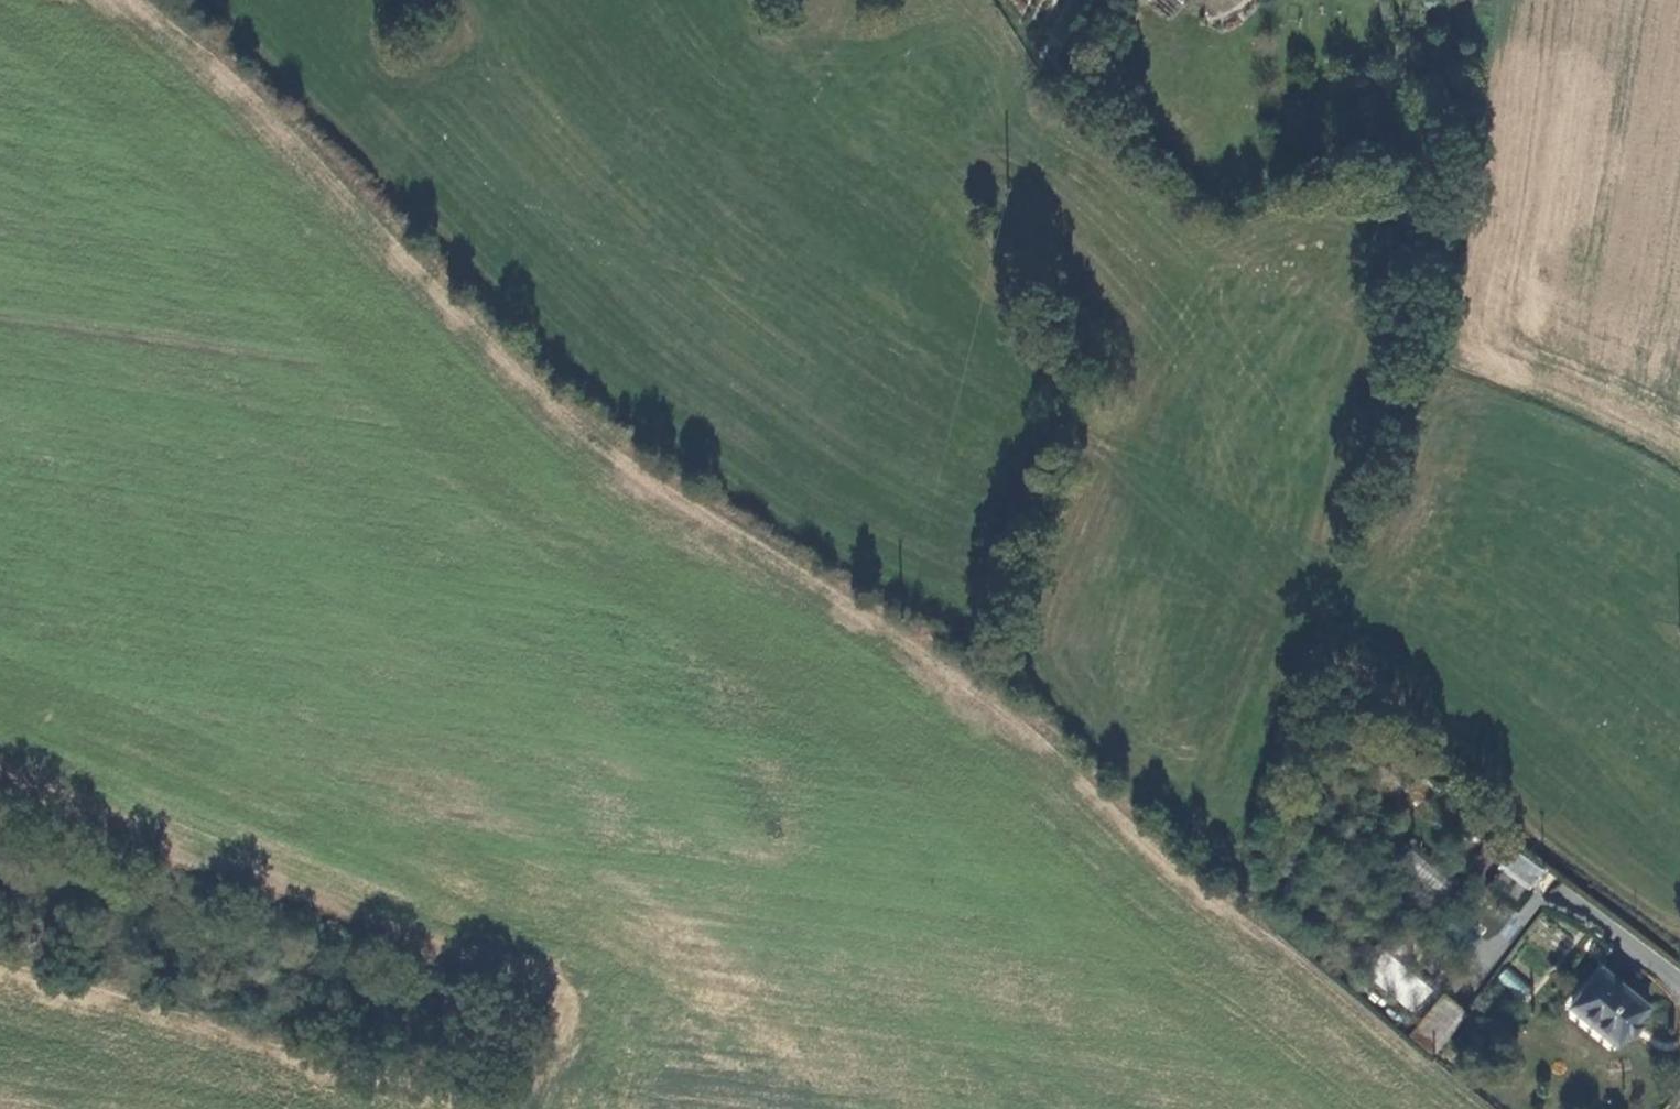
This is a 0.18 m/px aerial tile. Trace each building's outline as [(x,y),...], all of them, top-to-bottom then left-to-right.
[(1523,843),(1506,867),(1536,888),(1554,866),(1523,843)] [(1633,1021),(1643,1007),(1596,970),(1565,1010),(1613,1046),(1623,1032),(1630,1036),(1638,1025),(1633,1021)] [(1467,1010),(1444,992),(1411,1034),(1435,1051),(1467,1010)]
